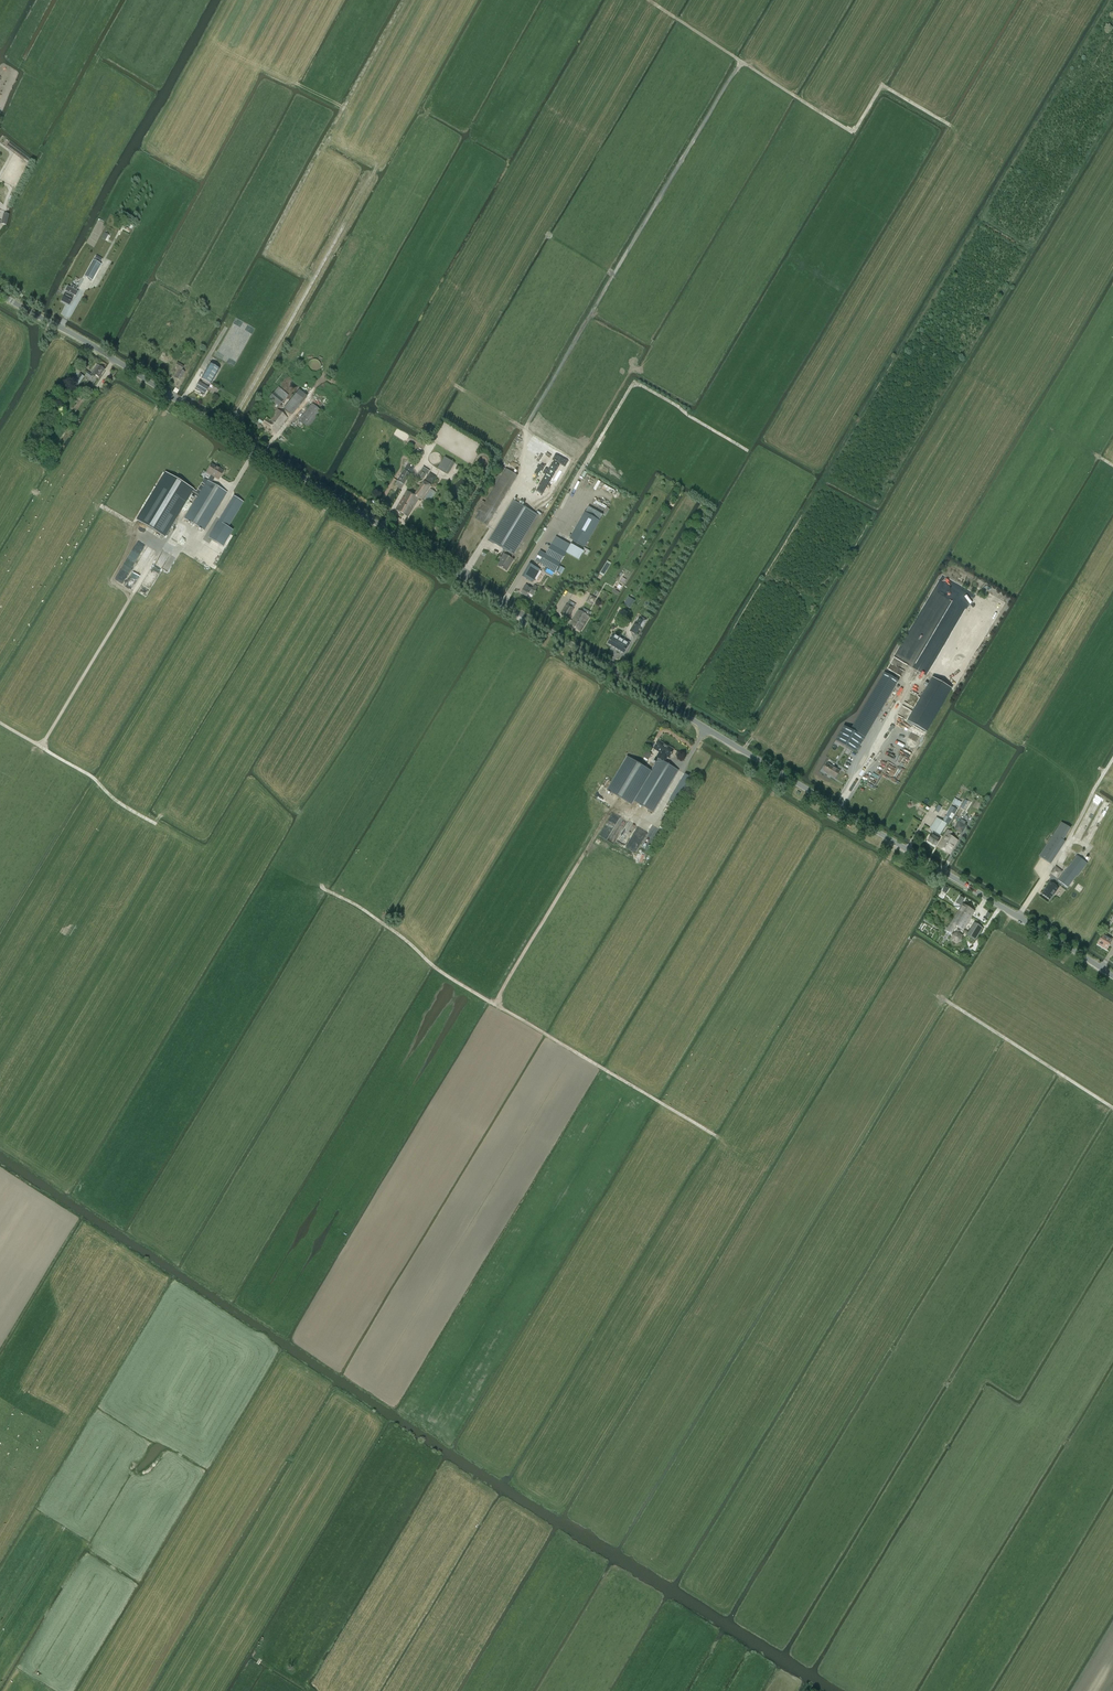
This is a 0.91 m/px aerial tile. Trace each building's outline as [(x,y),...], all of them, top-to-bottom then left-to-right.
[(93,260),(84,276),(92,281),(101,264),(93,260)] [(65,295),(62,301),(69,305),(72,299),(74,295),(76,296),(78,291),(75,290),(77,287),(72,285),(70,287),(67,286),(65,291),(67,292),(65,295)] [(311,360),(310,361),(310,362),(309,363),(308,363),(308,364),(308,365),(308,366),(308,367),(309,369),(309,370),(310,371),(311,371),(312,372),(313,372),(314,373),(317,372),(318,372),(319,371),(320,370),(321,368),(321,367),(321,366),(321,365),(321,363),(320,362),(319,361),(318,360),(317,360),(315,359),(314,359),(313,360),(311,360)] [(182,370),(184,366),(177,363),(175,367),(179,369),(174,377),(180,381),(185,372),(182,370)] [(210,385),(219,369),(210,364),(201,379),(203,380),(201,383),(200,382),(195,389),(200,393),(201,394),(203,396),(204,395),(205,395),(209,388),(207,387),(209,384),(210,385)] [(99,378),(105,370),(97,365),(91,374),(88,372),(85,376),(88,377),(86,380),(89,382),(93,376),(95,377),(96,375),(99,378)] [(77,367),(73,373),(77,375),(81,369),(77,367)] [(78,385),(84,377),(80,373),(74,381),(78,385)] [(269,399),(278,406),(288,395),(278,387),(269,399)] [(299,391),(284,409),(291,415),(306,397),(299,391)] [(308,427),(320,412),(311,405),(299,421),(308,427)] [(275,434),(287,418),(277,409),(269,420),(267,419),(264,422),(260,419),(258,422),(275,434)] [(445,457),(438,468),(446,473),(453,461),(445,457)] [(401,490),(415,465),(409,462),(395,485),(399,486),(398,488),(401,490)] [(219,480),(224,471),(219,468),(212,464),(207,473),(211,475),(208,481),(207,481),(205,485),(197,497),(184,518),(204,530),(227,492),(211,483),(215,477),(219,480)] [(479,513),(476,519),(487,526),(517,476),(506,469),(503,467),(493,484),(496,485),(485,503),(482,501),(476,512),(479,513)] [(421,471),(417,476),(423,480),(427,475),(430,471),(427,470),(425,474),(421,471)] [(196,491),(166,473),(137,520),(164,537),(190,493),(197,497),(205,485),(202,483),(196,491)] [(430,473),(427,480),(434,483),(437,476),(430,473)] [(421,499),(431,485),(425,481),(415,495),(407,491),(396,510),(408,517),(419,498),(421,499)] [(385,494),(392,496),(394,489),(388,487),(385,494)] [(431,488),(423,499),(429,503),(436,492),(431,488)] [(228,527),(243,502),(234,496),(218,522),(228,527)] [(512,559),(514,555),(515,555),(538,515),(514,501),(489,540),(510,553),(508,556),(505,555),(498,566),(507,571),(513,560),(512,559)] [(585,547),(603,514),(588,506),(570,538),(585,547)] [(571,545),(556,537),(545,557),(539,553),(535,560),(556,572),(571,545)] [(607,560),(600,574),(604,576),(611,562),(607,560)] [(534,566),(527,579),(533,582),(540,570),(534,566)] [(533,596),(538,587),(534,585),(533,588),(526,585),(521,593),(528,597),(530,593),(533,596)] [(586,602),(593,606),(594,603),(595,603),(597,599),(593,596),(593,597),(590,595),(586,602)] [(568,618),(574,608),(567,604),(561,614),(568,618)] [(581,632),(590,616),(579,610),(570,625),(581,632)] [(640,627),(640,626),(643,621),(638,618),(635,623),(630,631),(636,634),(640,627)] [(608,643),(616,648),(624,653),(628,647),(627,646),(629,642),(615,633),(612,637),(608,643)] [(881,678),(851,730),(865,738),(896,686),(899,681),(884,673),(881,678)] [(952,688),(932,677),(907,721),(927,732),(952,688)] [(844,726),(836,740),(847,747),(857,752),(865,738),(851,730),(844,726)] [(632,804),(634,801),(653,812),(679,770),(665,762),(667,757),(669,758),(672,754),(672,753),(674,750),(659,740),(656,744),(653,749),(660,752),(657,756),(662,759),(661,760),(659,758),(651,771),(628,757),(608,790),(632,804)] [(847,747),(846,750),(855,755),(857,752),(847,747)] [(892,766),(897,769),(898,767),(902,759),(905,760),(908,754),(901,750),(892,766)] [(647,751),(643,757),(648,760),(652,754),(647,751)] [(835,778),(840,771),(828,764),(826,767),(828,768),(827,769),(828,769),(826,772),(835,778)] [(959,807),(962,802),(955,798),(952,803),(959,807)] [(951,807),(942,821),(938,818),(932,828),(935,829),(932,834),(928,840),(936,846),(940,839),(938,838),(942,832),(947,824),(949,825),(957,810),(951,807)] [(960,821),(955,829),(958,831),(963,823),(965,824),(966,822),(961,819),(960,822),(960,821)] [(950,854),(958,840),(950,836),(952,832),(948,830),(937,846),(950,854)] [(1065,842),(1054,834),(1039,857),(1051,864),(1065,842)] [(1077,856),(1058,881),(1068,888),(1073,881),(1076,876),(1077,877),(1087,863),(1077,856)] [(1058,878),(1063,871),(1056,866),(1051,873),(1058,878)] [(1054,894),(1058,888),(1050,882),(1046,888),(1042,894),(1049,899),(1053,894),(1054,894)] [(960,906),(964,899),(960,896),(956,903),(960,906)] [(959,910),(971,917),(975,911),(963,904),(959,910)] [(963,930),(971,917),(959,910),(946,931),(951,934),(953,931),(956,926),(963,930)] [(975,940),(983,927),(974,922),(967,935),(975,940)] [(954,931),(950,940),(960,944),(963,934),(954,931)] [(1104,934),(1102,938),(1098,944),(1106,949),(1112,939),(1104,934)]
